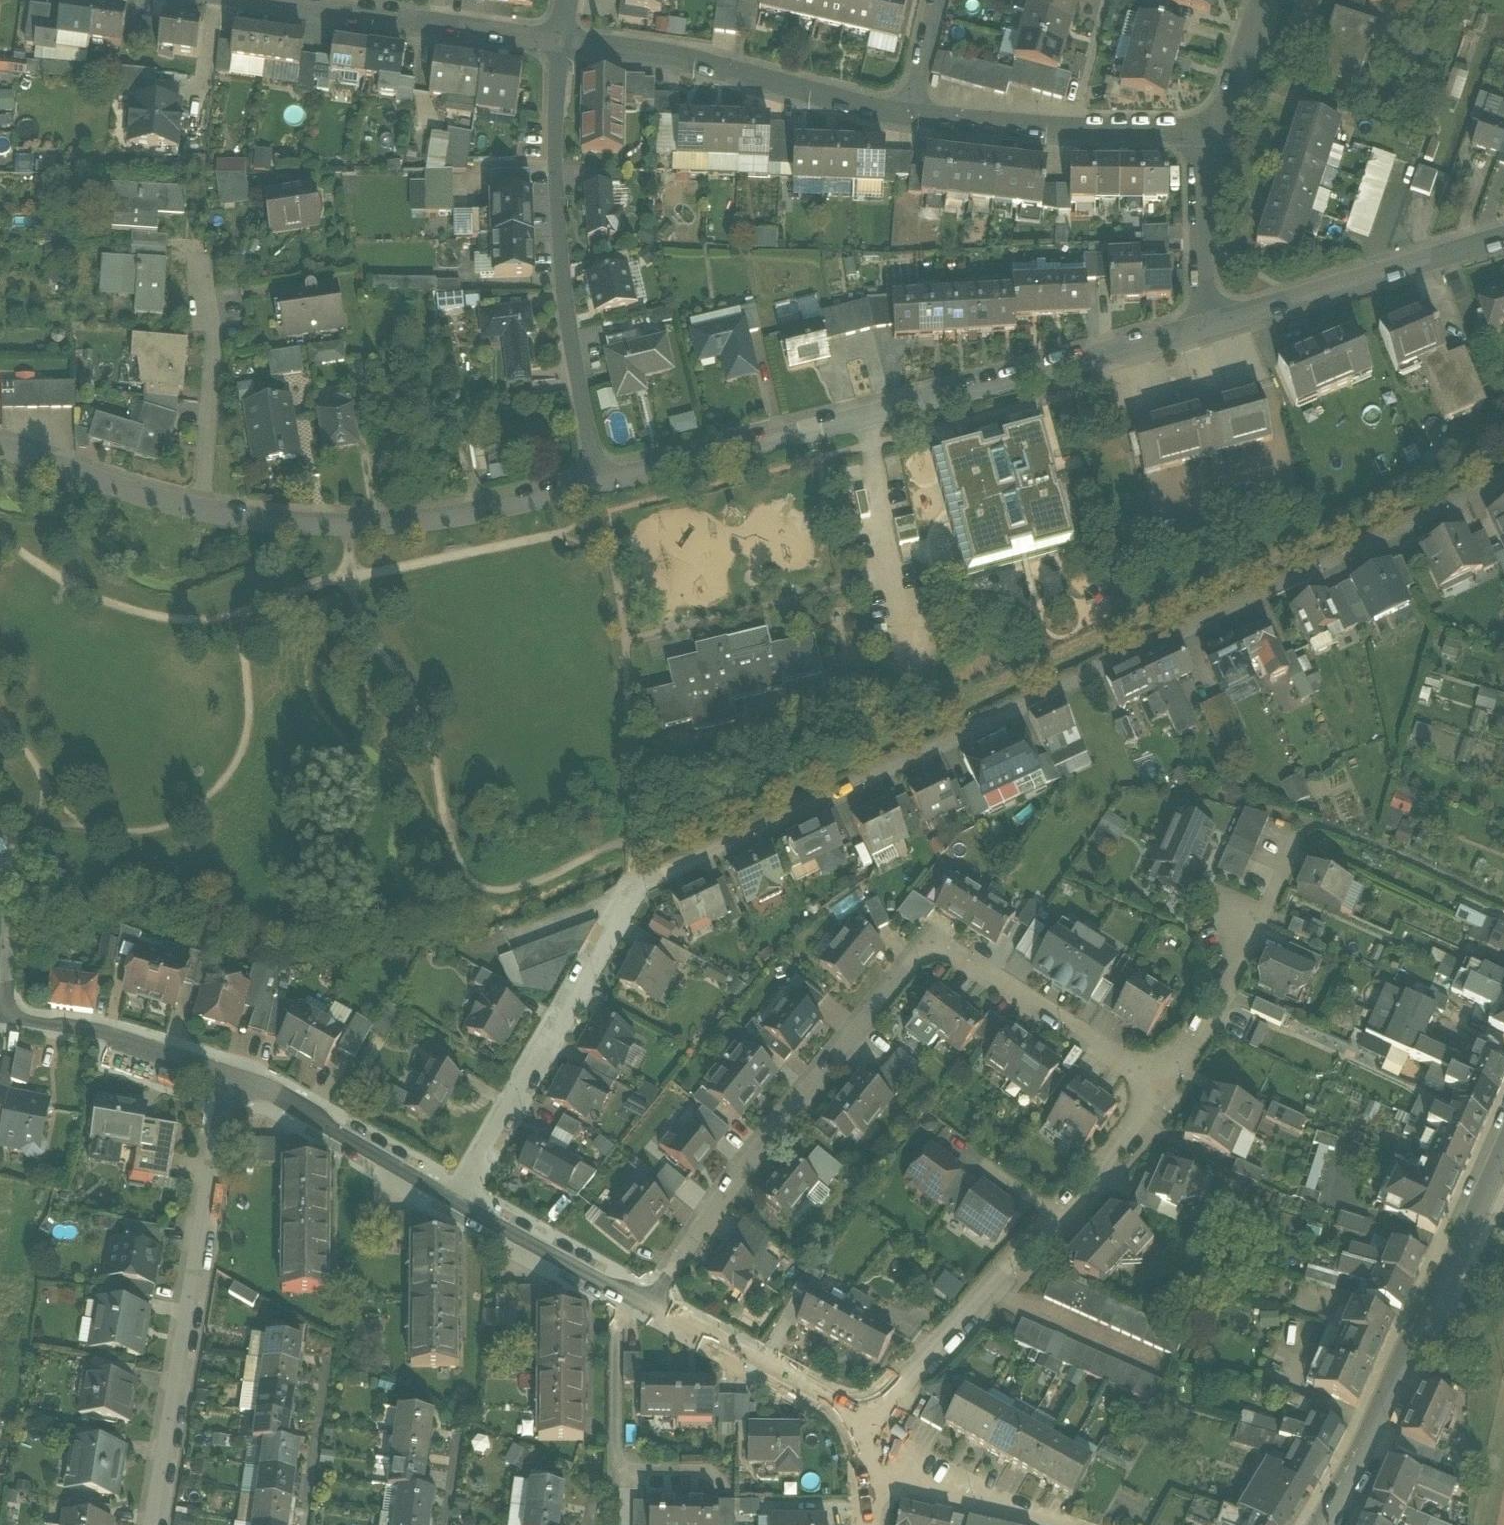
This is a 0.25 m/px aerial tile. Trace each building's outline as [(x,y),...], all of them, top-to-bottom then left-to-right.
[(663,0),(626,0),(625,8),(625,9),(643,12),(661,14),(661,12),(663,0)] [(754,19),(759,0),(739,0),(738,4),(736,14),(742,15),(742,16),(754,19)] [(788,18),(792,0),(763,0),(760,12),(788,18)] [(815,24),(821,0),(792,0),(788,18),(815,24)] [(843,30),(850,0),(821,0),(815,24),(843,30)] [(870,37),(879,0),(850,0),(843,30),(870,37)] [(897,0),(879,0),(870,37),(898,43),(907,2),(897,0)] [(1029,16),(1070,27),(1077,4),(1062,0),(1032,0),(1028,16),(1029,16)] [(1140,8),(1163,14),(1167,3),(1167,1),(1162,0),(1142,0),(1140,8)] [(1213,0),(1168,0),(1167,1),(1167,3),(1209,15),(1213,0)] [(1337,17),(1359,24),(1366,2),(1361,0),(1343,0),(1337,17)] [(718,1),(717,11),(728,12),(736,14),(738,4),(718,1)] [(62,5),(59,31),(58,40),(90,45),(95,9),(62,5)] [(620,20),(642,23),(643,12),(625,9),(625,8),(621,8),(620,20)] [(1160,26),(1163,14),(1140,8),(1137,19),(1141,20),(1160,26)] [(46,30),(49,12),(32,9),(27,48),(35,49),(37,28),(46,30)] [(111,12),(95,9),(90,45),(121,49),(126,14),(125,14),(111,12)] [(714,33),(725,35),(728,12),(717,11),(714,33)] [(736,14),(728,12),(725,35),(737,36),(742,16),(742,15),(736,14)] [(737,36),(749,38),(754,19),(742,16),(737,36)] [(1064,51),(1070,27),(1029,16),(1023,39),(1064,51)] [(1375,29),(1359,24),(1337,17),(1334,16),(1314,78),(1355,92),(1375,29)] [(157,52),(196,58),(201,24),(162,19),(161,23),(158,44),(157,52)] [(139,41),(158,44),(161,23),(142,20),(139,41)] [(668,22),(657,20),(655,34),(666,35),(668,22)] [(1141,20),(1134,43),(1176,55),(1183,32),(1160,26),(1141,20)] [(668,22),(666,35),(665,39),(685,42),(688,23),(668,21),(668,22)] [(88,57),(90,45),(58,40),(59,31),(46,30),(37,28),(35,49),(88,57)] [(231,61),(232,61),(265,66),(269,34),(235,29),(233,45),(231,61)] [(304,39),(269,34),(265,66),(298,70),(299,71),(301,57),(304,39)] [(999,57),(1016,62),(1023,39),(1005,34),(999,57)] [(898,43),(870,37),(866,54),(894,60),(898,43)] [(1057,74),(1064,51),(1023,39),(1016,62),(1028,65),(1038,68),(1049,71),(1057,74)] [(216,74),(230,76),(232,61),(231,61),(233,45),(218,43),(216,74)] [(330,76),(365,81),(369,48),(335,43),(332,60),(330,76)] [(1134,43),(1128,67),(1169,78),(1176,55),(1134,43)] [(365,81),(380,83),(398,85),(399,81),(403,53),(369,48),(365,81)] [(941,79),(952,82),(959,59),(948,56),(941,79)] [(311,97),(314,81),(317,59),(301,57),(299,71),(298,70),(294,94),(311,97)] [(429,97),(477,104),(483,64),(434,57),(429,97)] [(317,58),(317,59),(314,81),(325,83),(328,59),(317,58)] [(952,82),(963,85),(970,62),(959,59),(952,82)] [(263,81),(265,66),(232,61),(230,76),(263,81)] [(963,85),(974,88),(980,65),(970,62),(963,85)] [(1010,86),(1021,89),(1028,65),(1016,62),(1013,74),(1010,86)] [(522,70),(483,64),(477,104),(475,112),(515,118),(522,70)] [(974,88),(985,91),(991,68),(980,65),(974,88)] [(1021,89),(1032,92),(1038,68),(1028,65),(1021,89)] [(1163,101),(1169,78),(1128,67),(1121,88),(1121,89),(1136,94),(1163,101)] [(985,91),(996,94),(1002,71),(991,68),(985,91)] [(1032,92),(1042,95),(1049,71),(1038,68),(1032,92)] [(1461,100),(1468,73),(1454,70),(1447,97),(1461,100)] [(133,102),(154,104),(157,74),(121,71),(119,102),(132,103),(133,102)] [(1007,97),(1010,86),(1013,74),(1002,71),(996,94),(1007,97)] [(1042,95),(1053,98),(1060,74),(1057,74),(1049,71),(1042,95)] [(1071,78),(1060,74),(1053,98),(1064,101),(1071,78)] [(582,153),(623,153),(623,99),(623,77),(583,77),(582,153)] [(642,104),(654,105),(654,95),(655,83),(644,82),(644,77),(623,77),(623,99),(632,99),(632,101),(642,102),(642,104)] [(395,104),(412,107),(415,83),(399,81),(398,85),(396,101),(395,104)] [(396,101),(398,85),(380,83),(377,98),(396,101)] [(654,119),(666,119),(667,96),(654,95),(654,105),(654,119)] [(1470,120),(1480,124),(1482,119),(1483,119),(1491,99),(1479,95),(1470,120)] [(680,96),(667,96),(666,119),(679,120),(680,96)] [(154,104),(133,102),(132,103),(129,146),(177,150),(180,106),(154,104)] [(1496,123),(1496,124),(1503,126),(1503,109),(1501,108),(1496,123)] [(1291,125),(1288,133),(1333,148),(1340,125),(1299,112),(1296,122),(1291,125)] [(1503,143),(1503,126),(1496,124),(1496,123),(1483,119),(1482,119),(1480,124),(1471,148),(1499,158),(1503,143)] [(677,159),(708,160),(709,120),(679,120),(677,159)] [(708,160),(738,161),(740,121),(709,120),(708,160)] [(740,121),(738,161),(769,162),(769,143),(770,125),(770,122),(740,121)] [(769,143),(781,144),(782,126),(770,125),(769,143)] [(795,126),(782,126),(781,144),(794,144),(794,143),(795,126)] [(448,132),(442,173),(427,173),(427,215),(453,215),(453,199),(451,199),(451,174),(467,174),(472,135),(448,132)] [(1288,147),(1285,157),(1326,170),(1333,148),(1288,133),(1285,142),(1288,147)] [(768,166),(781,167),(781,144),(769,143),(769,162),(768,166)] [(792,183),(823,184),(824,144),(794,143),(794,144),(793,168),(793,180),(792,183)] [(794,144),(781,144),(781,167),(793,168),(794,144)] [(823,184),(853,185),(855,145),(824,144),(823,184)] [(885,146),(855,145),(853,185),(884,186),(884,177),(885,154),(885,146)] [(257,150),(255,168),(272,170),(273,152),(257,150)] [(922,195),(946,198),(951,154),(927,151),(925,169),(922,195)] [(1346,231),(1368,239),(1395,160),(1372,152),(1346,231)] [(884,177),(896,178),(897,155),(885,154),(884,177)] [(946,198),(969,201),(975,157),(951,154),(946,198)] [(896,178),(908,178),(911,167),(914,155),(897,155),(896,178)] [(993,204),(993,203),(999,160),(975,157),(969,201),(993,204)] [(1277,169),(1274,178),(1319,192),(1326,170),(1285,157),(1282,167),(1277,169)] [(993,203),(1017,206),(1023,163),(999,160),(993,203)] [(768,166),(769,162),(738,161),(737,178),(768,179),(768,166)] [(216,163),(216,176),(232,176),(232,163),(216,163)] [(232,176),(244,176),(244,163),(232,163),(232,176)] [(1046,166),(1023,163),(1017,206),(1041,209),(1044,187),(1046,166)] [(1095,202),(1095,197),(1095,164),(1070,164),(1070,188),(1070,202),(1095,202)] [(1095,197),(1119,197),(1119,164),(1095,164),(1095,197)] [(1119,197),(1143,197),(1143,164),(1119,164),(1119,197)] [(1167,164),(1143,164),(1143,197),(1143,202),(1167,203),(1167,164)] [(768,166),(768,179),(768,180),(780,180),(780,179),(781,167),(768,166)] [(780,179),(793,180),(793,168),(781,167),(780,179)] [(925,169),(911,167),(908,178),(906,187),(905,193),(922,195),(925,169)] [(1410,191),(1429,197),(1437,175),(1418,168),(1410,191)] [(595,188),(596,189),(611,188),(620,187),(619,173),(594,175),(595,188)] [(491,197),(492,197),(530,196),(530,174),(491,175),(491,197)] [(216,176),(221,206),(248,202),(244,176),(232,176),(216,176)] [(1274,191),(1271,201),(1311,214),(1319,192),(1274,178),(1271,186),(1274,191)] [(1041,209),(1056,212),(1058,188),(1044,187),(1041,209)] [(584,189),(588,239),(623,237),(622,213),(612,214),(611,188),(596,189),(595,188),(584,189)] [(1070,188),(1058,188),(1056,212),(1070,212),(1070,202),(1070,188)] [(115,214),(116,189),(109,189),(108,216),(113,216),(113,214),(115,214)] [(132,234),(157,236),(158,219),(159,216),(170,217),(170,220),(184,220),(186,193),(116,189),(115,214),(113,214),(113,216),(112,233),(132,234)] [(265,197),(271,236),(318,229),(313,190),(265,197)] [(492,219),(493,241),(531,239),(530,219),(531,219),(530,196),(492,197),(492,219)] [(1262,214),(1260,222),(1304,237),(1311,214),(1271,201),(1267,211),(1262,214)] [(479,219),(480,241),(493,241),(492,219),(479,219)] [(1297,259),(1304,237),(1260,222),(1257,230),(1260,236),(1256,246),(1297,259)] [(1143,229),(1143,242),(1168,241),(1167,228),(1143,229)] [(131,250),(139,251),(166,252),(167,240),(157,239),(157,236),(132,234),(131,250)] [(532,277),(531,239),(493,241),(493,258),(494,279),(532,277)] [(493,258),(493,241),(480,241),(479,241),(480,259),(493,258)] [(1168,255),(1168,241),(1143,242),(1143,256),(1168,255)] [(139,251),(131,250),(130,262),(138,263),(139,251)] [(165,264),(166,252),(139,251),(138,263),(165,264)] [(594,262),(597,275),(625,268),(625,269),(631,268),(627,254),(594,262)] [(1095,257),(1097,282),(1109,281),(1107,259),(1108,258),(1108,256),(1095,257)] [(1086,282),(1097,282),(1095,257),(1083,258),(1084,281),(1086,281),(1086,282)] [(1122,302),(1142,301),(1140,269),(1139,258),(1139,257),(1108,258),(1107,259),(1109,281),(1110,303),(1111,302),(1111,298),(1122,297),(1122,302)] [(1139,258),(1140,269),(1156,268),(1155,257),(1139,258)] [(493,258),(480,259),(480,279),(494,279),(493,258)] [(135,317),(163,319),(165,287),(162,287),(163,266),(165,266),(165,264),(138,263),(130,262),(102,260),(100,290),(136,293),(136,300),(135,317)] [(625,269),(633,304),(645,301),(637,266),(631,268),(625,269)] [(597,275),(588,277),(597,314),(633,305),(633,304),(625,269),(625,268),(597,275)] [(1168,268),(1156,268),(1140,269),(1142,301),(1170,299),(1168,268)] [(1084,281),(1061,282),(1063,318),(1087,316),(1086,282),(1086,281),(1084,281)] [(403,293),(436,293),(436,282),(404,282),(403,293)] [(460,283),(436,282),(436,293),(436,294),(460,294),(460,283)] [(1039,319),(1063,318),(1061,282),(1037,283),(1039,319)] [(1015,320),(1039,319),(1037,283),(1013,285),(1013,293),(1015,320)] [(336,287),(318,290),(316,287),(311,286),(306,288),(305,292),(278,296),(284,336),(300,333),(301,337),(326,333),(326,329),(342,327),(336,287)] [(917,298),(941,297),(940,286),(916,288),(917,298)] [(136,293),(100,290),(100,298),(136,300),(136,293)] [(1503,326),(1503,307),(1499,292),(1476,300),(1489,338),(1500,335),(1497,328),(1503,326)] [(1015,333),(1015,320),(1013,293),(989,295),(991,334),(1015,333)] [(967,336),(991,334),(989,295),(965,296),(967,336)] [(943,337),(967,336),(965,296),(941,297),(943,337)] [(919,338),(943,337),(941,297),(917,298),(919,338)] [(917,298),(892,299),(893,328),(894,339),(919,338),(917,298)] [(866,301),(867,304),(874,330),(893,328),(892,299),(866,301)] [(867,304),(836,311),(843,338),(874,330),(867,304)] [(743,323),(746,335),(761,333),(755,308),(739,311),(742,323),(743,323)] [(503,370),(505,386),(529,384),(524,338),(532,337),(529,310),(480,315),(482,334),(503,331),(507,370),(503,370)] [(689,323),(692,335),(742,323),(739,311),(689,323)] [(829,342),(843,338),(836,311),(822,315),(829,342)] [(1379,331),(1396,373),(1420,363),(1444,353),(1426,312),(1379,331)] [(800,320),(779,326),(790,370),(815,364),(814,362),(828,359),(820,326),(803,330),(800,320)] [(720,356),(727,385),(756,377),(746,335),(743,323),(742,323),(692,335),(691,335),(697,356),(716,352),(718,356),(720,356)] [(1277,366),(1293,403),(1313,395),(1315,400),(1352,385),(1350,379),(1369,371),(1353,334),(1277,366)] [(635,336),(622,339),(624,351),(638,347),(635,336)] [(638,347),(624,351),(622,339),(606,343),(609,354),(606,355),(610,370),(608,370),(612,387),(614,386),(617,401),(637,396),(633,382),(644,379),(672,372),(664,341),(638,347)] [(179,391),(183,391),(187,344),(134,340),(132,361),(148,363),(146,388),(179,391)] [(309,350),(311,368),(345,363),(342,345),(309,350)] [(268,356),(271,381),(303,376),(299,351),(268,356)] [(1420,363),(1444,422),(1485,405),(1464,353),(1447,360),(1444,353),(1420,363)] [(1350,379),(1352,385),(1371,377),(1369,371),(1350,379)] [(633,382),(637,396),(647,394),(644,379),(633,382)] [(2,410),(15,410),(14,385),(2,385),(2,410)] [(15,410),(27,410),(26,385),(14,385),(15,410)] [(27,410),(39,410),(38,385),(26,385),(27,410)] [(39,410),(51,410),(50,385),(38,385),(39,410)] [(51,410),(63,409),(62,385),(50,385),(51,410)] [(75,385),(62,385),(63,409),(75,409),(75,385)] [(146,388),(145,400),(178,403),(179,391),(146,388)] [(1129,425),(1144,477),(1145,477),(1145,476),(1270,442),(1271,443),(1272,442),(1258,390),(1256,390),(1256,391),(1131,425),(1131,424),(1129,425)] [(1313,395),(1293,403),(1295,408),(1315,400),(1313,395)] [(176,419),(178,403),(145,400),(144,409),(148,410),(176,419)] [(247,409),(255,465),(297,458),(288,403),(247,409)] [(318,414),(324,454),(358,449),(352,409),(318,414)] [(134,458),(163,467),(177,419),(176,419),(148,410),(142,432),(97,419),(89,444),(134,457),(134,458)] [(674,435),(698,431),(696,415),(671,419),(674,435)] [(1062,420),(1067,437),(1078,434),(1073,417),(1062,420)] [(980,445),(940,456),(941,457),(954,507),(960,505),(964,519),(958,520),(972,571),(1012,561),(1009,551),(1014,549),(1016,557),(1027,553),(1025,546),(1030,545),(1032,555),(1072,544),(1073,544),(1059,493),(1056,494),(1052,480),(1055,480),(1041,428),(1001,439),(1004,449),(999,450),(997,443),(986,446),(988,453),(983,455),(980,445)] [(458,448),(462,476),(474,474),(469,446),(458,448)] [(941,457),(932,459),(965,582),(1074,553),(1072,544),(1032,555),(1030,545),(1025,546),(1027,553),(1016,557),(1014,549),(1009,551),(1012,561),(972,571),(958,520),(964,519),(960,505),(954,507),(941,457)] [(1489,517),(1503,549),(1503,509),(1489,517)] [(914,519),(894,523),(899,547),(919,543),(914,519)] [(1475,574),(1482,570),(1479,563),(1468,540),(1469,540),(1464,529),(1455,533),(1475,574)] [(1419,550),(1439,591),(1475,574),(1455,533),(1419,550)] [(1468,540),(1479,563),(1494,556),(1483,534),(1469,540),(1468,540)] [(1503,577),(1503,554),(1495,559),(1503,577)] [(1494,556),(1479,563),(1482,570),(1483,573),(1498,566),(1494,556)] [(1387,565),(1398,587),(1410,580),(1400,559),(1387,565)] [(1353,582),(1373,624),(1408,607),(1398,587),(1387,565),(1353,582)] [(1351,583),(1339,589),(1349,610),(1361,605),(1351,583)] [(1357,627),(1349,610),(1339,589),(1323,596),(1338,627),(1341,634),(1357,627)] [(1303,634),(1314,658),(1331,650),(1326,641),(1323,634),(1338,627),(1323,596),(1292,611),(1296,619),(1294,620),(1301,635),(1303,634)] [(1263,624),(1235,638),(1248,665),(1260,660),(1270,682),(1286,674),(1287,674),(1280,659),(1263,624)] [(767,632),(726,642),(730,660),(771,650),(767,632)] [(1254,678),(1248,665),(1235,638),(1203,653),(1222,693),(1254,678)] [(781,648),(771,650),(730,660),(726,642),(696,650),(698,659),(699,665),(680,670),(679,664),(668,667),(674,691),(642,699),(651,734),(692,724),(694,734),(736,723),(731,704),(782,691),(781,686),(822,676),(813,640),(781,648)] [(1176,644),(1141,661),(1156,691),(1158,696),(1161,702),(1177,695),(1172,684),(1191,675),(1176,644)] [(1290,682),(1292,681),(1292,680),(1303,675),(1293,654),(1292,653),(1280,659),(1287,674),(1286,674),(1290,682)] [(698,659),(679,664),(680,670),(699,665),(698,659)] [(1120,708),(1156,691),(1141,661),(1106,677),(1120,708)] [(1312,695),(1303,675),(1292,680),(1292,681),(1301,700),(1312,695)] [(1482,689),(1477,706),(1495,711),(1500,694),(1482,689)] [(1177,695),(1161,702),(1167,716),(1173,727),(1186,721),(1181,710),(1184,708),(1178,695),(1177,695)] [(1140,704),(1140,705),(1151,729),(1157,726),(1155,722),(1167,716),(1161,702),(1158,696),(1140,704)] [(1028,714),(1042,745),(1061,736),(1075,730),(1060,699),(1028,714)] [(1224,699),(1213,704),(1227,735),(1239,730),(1224,699)] [(1216,741),(1227,735),(1213,704),(1201,710),(1216,741)] [(1145,732),(1151,729),(1140,705),(1134,708),(1145,732)] [(1114,725),(1125,747),(1135,742),(1125,720),(1114,725)] [(962,759),(982,800),(1040,773),(1020,732),(962,759)] [(1067,748),(1061,736),(1042,745),(1051,764),(1054,770),(1056,770),(1064,766),(1087,755),(1081,742),(1067,748)] [(1056,770),(1066,788),(1075,784),(1064,766),(1056,770)] [(909,789),(925,823),(953,810),(954,809),(944,789),(938,775),(909,789)] [(1284,782),(1292,804),(1308,798),(1300,776),(1284,782)] [(953,810),(956,816),(968,810),(955,784),(944,789),(954,809),(953,810)] [(1397,797),(1394,809),(1412,814),(1415,802),(1397,797)] [(891,806),(903,831),(918,824),(906,799),(891,806)] [(853,822),(870,857),(890,847),(891,848),(907,840),(903,831),(891,806),(890,804),(853,822)] [(1244,811),(1237,828),(1260,839),(1269,819),(1244,811)] [(825,824),(835,844),(847,838),(835,813),(823,819),(825,824)] [(1117,840),(1128,825),(1111,813),(1100,829),(1117,840)] [(1156,882),(1185,896),(1214,832),(1175,815),(1152,866),(1161,870),(1155,882),(1156,882)] [(816,863),(837,853),(838,852),(835,844),(825,824),(803,835),(816,863)] [(1237,828),(1232,839),(1255,850),(1260,839),(1237,828)] [(777,847),(780,854),(790,876),(816,863),(803,835),(777,847)] [(1232,839),(1227,850),(1250,860),(1255,850),(1232,839)] [(890,847),(870,857),(871,858),(891,848),(890,847)] [(1227,850),(1222,861),(1246,871),(1250,860),(1227,850)] [(730,869),(747,905),(778,890),(775,885),(771,875),(775,873),(769,859),(766,853),(730,869)] [(843,866),(837,853),(816,863),(822,875),(830,875),(837,872),(843,866)] [(791,877),(790,876),(780,854),(769,859),(775,873),(771,875),(775,885),(791,877)] [(1241,882),(1246,871),(1222,861),(1217,872),(1241,882)] [(1319,872),(1343,883),(1347,872),(1323,862),(1319,872)] [(1161,870),(1152,866),(1146,881),(1147,885),(1153,888),(1156,882),(1155,882),(1161,870)] [(1296,893),(1340,913),(1349,893),(1352,887),(1343,883),(1319,872),(1308,867),(1296,893)] [(936,910),(966,929),(984,899),(955,881),(936,910)] [(713,888),(723,910),(734,905),(724,883),(713,888)] [(673,903),(686,930),(706,920),(709,926),(727,918),(723,910),(713,888),(711,885),(673,903)] [(990,889),(984,899),(999,908),(1005,898),(990,889)] [(1362,898),(1349,893),(1340,913),(1351,918),(1355,909),(1357,909),(1362,898)] [(921,923),(923,925),(933,912),(912,896),(903,908),(921,923)] [(999,908),(984,899),(966,929),(997,948),(1015,918),(999,908)] [(865,907),(877,932),(890,926),(889,925),(878,901),(865,907)] [(1016,926),(1027,933),(1034,923),(1040,914),(1029,907),(1016,926)] [(897,916),(915,930),(921,923),(903,908),(897,916)] [(650,930),(670,941),(678,928),(658,916),(650,930)] [(1033,967),(1030,972),(1087,1008),(1090,1002),(1103,982),(1119,957),(1062,921),(1046,946),(1033,967)] [(1287,933),(1316,946),(1322,934),(1292,921),(1287,933)] [(1497,926),(1486,921),(1482,932),(1493,937),(1497,926)] [(512,955),(521,977),(568,960),(578,956),(597,924),(596,923),(512,955)] [(1015,953),(1025,960),(1037,941),(1044,929),(1034,923),(1027,933),(1015,953)] [(819,967),(849,992),(850,991),(849,990),(874,959),(875,960),(883,950),(853,926),(819,967)] [(1503,941),(1503,929),(1497,926),(1493,937),(1503,941)] [(1476,943),(1482,932),(1473,928),(1468,940),(1476,943)] [(116,963),(132,967),(138,950),(142,937),(121,929),(119,943),(116,963)] [(1503,956),(1503,941),(1493,937),(1482,932),(1476,943),(1503,956)] [(98,977),(114,979),(116,963),(119,943),(103,941),(98,977)] [(1046,946),(1037,941),(1025,960),(1024,961),(1033,967),(1046,946)] [(670,963),(684,970),(690,958),(662,942),(656,955),(670,963)] [(1312,974),(1316,976),(1322,962),(1289,947),(1283,960),(1313,973),(1312,974)] [(124,994),(149,1001),(163,958),(138,950),(132,967),(124,994)] [(619,986),(649,1002),(668,968),(653,960),(638,952),(619,986)] [(182,983),(193,986),(202,957),(193,955),(190,954),(187,965),(188,965),(182,983)] [(548,995),(568,960),(521,977),(512,955),(499,959),(510,987),(513,989),(548,995)] [(656,955),(653,960),(668,968),(670,963),(656,955)] [(1274,999),(1281,1001),(1288,999),(1288,1001),(1291,999),(1290,998),(1304,993),(1305,990),(1312,974),(1313,973),(1283,960),(1272,956),(1266,969),(1263,968),(1260,975),(1265,977),(1260,986),(1273,992),(1274,999)] [(214,960),(202,957),(193,986),(193,988),(205,991),(209,978),(214,960)] [(1440,967),(1453,973),(1458,963),(1444,957),(1440,967)] [(187,965),(163,958),(149,1001),(175,1009),(182,983),(188,965),(187,965)] [(1464,966),(1458,963),(1453,973),(1459,976),(1464,966)] [(1470,981),(1476,984),(1482,972),(1465,964),(1464,966),(1459,976),(1470,981)] [(1455,985),(1459,976),(1453,973),(1440,967),(1436,976),(1455,985)] [(678,973),(668,968),(649,1002),(658,1008),(678,973)] [(242,1007),(255,1011),(269,971),(253,969),(247,989),(248,989),(242,1007)] [(279,972),(269,971),(255,1011),(248,1032),(265,1037),(268,1023),(279,972)] [(1124,971),(1113,988),(1126,995),(1137,979),(1124,971)] [(474,986),(485,992),(492,978),(482,972),(474,986)] [(1502,996),(1503,991),(1503,982),(1482,972),(1476,984),(1502,996)] [(1452,992),(1463,997),(1470,981),(1459,976),(1455,985),(1452,992)] [(49,1008),(93,1014),(97,984),(53,977),(49,1008)] [(196,1021),(235,1032),(242,1007),(248,989),(247,989),(209,978),(205,991),(196,1021)] [(488,993),(506,1003),(513,989),(510,987),(492,978),(485,992),(488,994),(488,993)] [(1113,1016),(1147,1037),(1171,1000),(1137,979),(1126,995),(1113,1016)] [(1476,984),(1470,981),(1463,997),(1494,1012),(1502,996),(1476,984)] [(1100,1009),(1101,1008),(1113,989),(1103,982),(1090,1002),(1100,1009)] [(793,1000),(812,1016),(824,1002),(805,986),(793,1000)] [(1101,1008),(1113,1016),(1126,995),(1113,988),(1113,989),(1101,1008)] [(1405,998),(1386,989),(1365,1037),(1384,1045),(1405,998)] [(915,1020),(914,1021),(937,1038),(962,1006),(953,999),(951,1001),(937,991),(915,1020)] [(1436,1012),(1443,1015),(1449,1002),(1428,992),(1422,1004),(1436,1010),(1435,1012),(1436,1012)] [(466,1031),(501,1051),(523,1013),(514,1008),(512,1010),(505,1006),(507,1004),(506,1003),(488,993),(488,994),(466,1031)] [(1288,999),(1281,1001),(1297,1008),(1304,993),(1290,998),(1291,999),(1288,1001),(1288,999)] [(1392,1049),(1414,1060),(1420,1046),(1433,1016),(1435,1012),(1436,1010),(1422,1004),(1405,996),(1405,998),(1384,1045),(1392,1049)] [(1502,996),(1494,1012),(1488,1026),(1503,1033),(1503,997),(1502,996)] [(792,1056),(805,1040),(804,1039),(818,1022),(819,1023),(820,1022),(812,1016),(793,1000),(792,999),(764,1033),(792,1056)] [(266,1037),(278,1040),(285,1005),(274,1002),(266,1037)] [(1254,1016),(1279,1027),(1284,1016),(1255,1003),(1250,1014),(1254,1016)] [(970,1013),(962,1006),(937,1038),(938,1038),(959,1056),(974,1037),(983,1026),(982,1025),(969,1015),(970,1013)] [(1328,1022),(1352,1033),(1362,1012),(1354,1008),(1351,1014),(1333,1006),(1329,1014),(1331,1015),(1328,1022)] [(298,1061),(299,1059),(321,1021),(300,1009),(278,1048),(289,1054),(289,1056),(298,1061)] [(369,1034),(386,1043),(398,1022),(382,1012),(372,1029),(369,1034)] [(974,1037),(983,1045),(1000,1023),(989,1016),(982,1025),(983,1026),(974,1037)] [(589,1058),(615,1072),(619,1064),(623,1066),(633,1048),(629,1046),(634,1037),(597,1017),(578,1052),(589,1058)] [(339,1051),(355,1060),(369,1034),(372,1029),(357,1020),(339,1051)] [(321,1021),(299,1059),(322,1072),(344,1034),(321,1021)] [(938,1038),(937,1038),(914,1021),(912,1023),(913,1023),(904,1034),(927,1052),(938,1038)] [(1010,1031),(1000,1023),(983,1045),(994,1053),(1010,1031)] [(1262,1024),(1254,1046),(1261,1048),(1269,1027),(1262,1024)] [(1009,1083),(1034,1049),(1010,1031),(994,1053),(985,1065),(1009,1083)] [(764,1033),(756,1042),(767,1050),(784,1065),(792,1056),(764,1033)] [(758,1061),(767,1050),(756,1042),(748,1035),(738,1046),(743,1050),(743,1049),(758,1061)] [(1384,1045),(1365,1037),(1361,1047),(1387,1060),(1392,1049),(1384,1045)] [(32,1057),(38,1058),(41,1047),(20,1043),(18,1054),(32,1057)] [(1414,1060),(1429,1067),(1435,1053),(1420,1046),(1414,1060)] [(1457,1063),(1458,1064),(1452,1077),(1463,1082),(1496,1097),(1503,1080),(1503,1066),(1498,1063),(1500,1060),(1501,1057),(1479,1047),(1471,1064),(1460,1059),(1457,1063)] [(720,1106),(739,1121),(776,1076),(758,1061),(743,1049),(743,1050),(707,1093),(706,1094),(720,1106)] [(1059,1068),(1034,1049),(1009,1083),(1023,1093),(1021,1095),(1033,1104),(1034,1101),(1056,1073),(1059,1068)] [(891,1062),(883,1072),(872,1085),(892,1102),(903,1089),(911,1079),(920,1068),(916,1066),(899,1052),(891,1062)] [(1439,1055),(1435,1053),(1429,1067),(1432,1068),(1439,1055)] [(11,1083),(26,1086),(28,1077),(32,1057),(18,1054),(17,1054),(11,1083)] [(1450,1076),(1452,1077),(1458,1064),(1457,1063),(1442,1056),(1439,1055),(1432,1068),(1450,1076)] [(589,1058),(583,1069),(613,1085),(615,1086),(620,1075),(615,1072),(589,1058)] [(432,1063),(422,1080),(452,1097),(462,1080),(432,1063)] [(608,1096),(613,1085),(583,1069),(582,1068),(576,1079),(608,1096)] [(1443,1093),(1445,1088),(1450,1076),(1432,1068),(1425,1085),(1443,1093)] [(1074,1069),(1066,1080),(1059,1088),(1069,1095),(1079,1082),(1083,1076),(1074,1069)] [(399,1094),(412,1101),(416,1094),(414,1093),(422,1080),(411,1073),(399,1094)] [(566,1110),(584,1120),(590,1108),(600,1113),(609,1097),(608,1096),(576,1079),(565,1073),(549,1101),(566,1110)] [(1059,1088),(1066,1080),(1056,1073),(1034,1101),(1044,1109),(1059,1088)] [(814,1135),(827,1145),(835,1135),(844,1124),(854,1132),(862,1139),(893,1102),(892,1102),(872,1085),(861,1076),(860,1078),(861,1079),(845,1098),(844,1097),(822,1124),(822,1125),(814,1135)] [(1452,1077),(1450,1076),(1445,1088),(1453,1092),(1458,1094),(1463,1082),(1452,1077)] [(433,1129),(452,1097),(422,1080),(414,1093),(416,1094),(412,1101),(405,1113),(408,1114),(406,1117),(417,1124),(419,1121),(433,1129)] [(1073,1145),(1082,1152),(1095,1135),(1100,1127),(1103,1129),(1105,1126),(1116,1110),(1079,1082),(1069,1095),(1046,1126),(1059,1135),(1056,1140),(1055,1138),(1054,1140),(1058,1143),(1069,1151),(1073,1145)] [(1496,1097),(1463,1082),(1458,1094),(1453,1092),(1451,1096),(1456,1098),(1452,1108),(1485,1123),(1496,1097)] [(9,1095),(10,1091),(0,1089),(0,1138),(9,1095)] [(702,1109),(712,1116),(720,1106),(706,1094),(707,1093),(702,1089),(693,1101),(702,1109)] [(1209,1091),(1198,1117),(1239,1136),(1249,1140),(1261,1114),(1209,1091)] [(637,1093),(628,1105),(642,1116),(651,1103),(637,1093)] [(9,1095),(0,1138),(0,1147),(22,1151),(27,1158),(36,1160),(43,1156),(45,1146),(41,1139),(45,1118),(52,1113),(48,1106),(48,1103),(9,1095)] [(97,1117),(93,1141),(119,1146),(138,1149),(140,1149),(144,1123),(146,1110),(99,1102),(98,1106),(95,1107),(93,1115),(97,1117)] [(1265,1120),(1298,1135),(1304,1120),(1271,1106),(1265,1120)] [(1473,1148),(1485,1123),(1452,1108),(1448,1117),(1443,1115),(1441,1119),(1446,1121),(1440,1133),(1473,1148)] [(695,1134),(714,1150),(730,1131),(712,1116),(702,1109),(694,1118),(702,1125),(695,1134)] [(1239,1136),(1198,1117),(1195,1115),(1184,1140),(1229,1160),(1239,1136)] [(1429,1129),(1440,1133),(1446,1121),(1441,1119),(1432,1115),(1427,1126),(1427,1127),(1429,1129)] [(555,1132),(573,1141),(580,1127),(562,1118),(555,1132)] [(1404,1135),(1422,1145),(1425,1137),(1429,1129),(1427,1127),(1427,1126),(1411,1119),(1404,1135)] [(134,1176),(169,1182),(178,1129),(144,1123),(140,1149),(138,1149),(134,1176)] [(659,1148),(693,1176),(715,1150),(714,1150),(695,1134),(689,1129),(676,1144),(668,1137),(659,1148)] [(1429,1129),(1425,1137),(1436,1142),(1440,1133),(1429,1129)] [(1473,1148),(1440,1133),(1436,1142),(1430,1156),(1425,1166),(1459,1181),(1473,1148)] [(1313,1146),(1319,1148),(1329,1151),(1335,1153),(1338,1141),(1317,1135),(1313,1146)] [(593,1149),(610,1157),(616,1144),(599,1136),(593,1149)] [(1422,1145),(1419,1151),(1430,1156),(1436,1142),(1425,1137),(1422,1145)] [(518,1169),(548,1185),(564,1156),(534,1140),(518,1169)] [(117,1153),(119,1146),(93,1141),(89,1163),(112,1166),(113,1158),(115,1159),(116,1154),(117,1153)] [(244,1165),(283,1165),(283,1164),(295,1164),(296,1142),(244,1141),(244,1165)] [(1314,1195),(1329,1151),(1319,1148),(1304,1192),(1314,1195)] [(816,1186),(818,1187),(836,1166),(815,1149),(798,1170),(816,1186)] [(919,1190),(936,1203),(937,1203),(959,1173),(960,1171),(930,1149),(906,1181),(906,1182),(907,1189),(912,1192),(918,1191),(919,1190)] [(1425,1166),(1430,1156),(1419,1151),(1413,1164),(1421,1167),(1424,1168),(1425,1166)] [(581,1165),(564,1156),(548,1185),(565,1195),(579,1168),(581,1165)] [(1160,1206),(1176,1213),(1179,1206),(1196,1202),(1197,1203),(1205,1184),(1192,1178),(1190,1171),(1165,1160),(1152,1189),(1152,1190),(1164,1196),(1159,1205),(1160,1206)] [(760,1199),(788,1221),(816,1186),(798,1170),(789,1163),(760,1199)] [(1231,1175),(1257,1187),(1263,1175),(1236,1163),(1231,1175)] [(282,1293),(327,1294),(327,1254),(332,1254),(333,1242),(328,1241),(328,1190),(333,1190),(333,1178),(328,1178),(328,1164),(295,1164),(283,1164),(283,1165),(283,1182),(285,1182),(285,1211),(283,1211),(282,1246),(284,1246),(284,1275),(282,1275),(282,1293)] [(1448,1205),(1459,1181),(1425,1166),(1424,1168),(1421,1167),(1416,1179),(1401,1173),(1383,1213),(1434,1236),(1445,1212),(1443,1211),(1446,1204),(1448,1205)] [(565,1195),(576,1200),(595,1176),(579,1168),(565,1195)] [(947,1210),(969,1180),(959,1173),(937,1203),(947,1210)] [(644,1190),(666,1208),(675,1197),(653,1179),(644,1190)] [(980,1189),(969,1180),(947,1210),(958,1218),(980,1189)] [(822,1185),(808,1201),(819,1210),(833,1195),(822,1185)] [(984,1237),(994,1245),(1018,1212),(982,1185),(980,1189),(958,1218),(969,1226),(966,1229),(981,1240),(984,1237)] [(1132,1206),(1156,1217),(1160,1206),(1159,1205),(1164,1196),(1152,1190),(1152,1189),(1142,1185),(1132,1206)] [(610,1224),(637,1246),(667,1209),(666,1208),(644,1190),(639,1186),(625,1204),(624,1203),(610,1220),(611,1221),(609,1223),(610,1224)] [(1320,1196),(1314,1195),(1304,1192),(1299,1190),(1295,1201),(1317,1207),(1320,1196)] [(1078,1276),(1098,1285),(1124,1257),(1127,1260),(1141,1260),(1153,1246),(1136,1232),(1140,1223),(1110,1210),(1094,1228),(1092,1227),(1085,1235),(1086,1237),(1067,1258),(1081,1270),(1078,1276)] [(1336,1230),(1364,1239),(1369,1223),(1340,1215),(1336,1230)] [(372,1240),(411,1240),(411,1238),(423,1238),(423,1217),(372,1216),(372,1240)] [(725,1248),(752,1265),(761,1252),(767,1241),(743,1221),(725,1248)] [(123,1245),(158,1251),(161,1230),(126,1224),(123,1245)] [(602,1233),(629,1255),(637,1246),(610,1224),(602,1233)] [(410,1368),(456,1368),(456,1328),(461,1328),(461,1316),(456,1316),(456,1265),(461,1265),(462,1253),(457,1253),(457,1238),(423,1238),(411,1238),(411,1240),(411,1256),(413,1256),(413,1286),(411,1286),(411,1320),(413,1320),(413,1350),(411,1350),(410,1368)] [(115,1281),(131,1284),(152,1287),(156,1262),(159,1263),(161,1251),(158,1251),(123,1245),(115,1243),(110,1267),(117,1268),(115,1281)] [(1387,1258),(1381,1272),(1376,1271),(1371,1284),(1366,1295),(1401,1310),(1412,1285),(1423,1260),(1392,1246),(1387,1258)] [(734,1295),(735,1293),(743,1281),(750,1269),(753,1266),(752,1265),(725,1248),(715,1265),(717,1266),(708,1279),(734,1295)] [(1352,1248),(1348,1263),(1376,1271),(1381,1272),(1387,1258),(1352,1248)] [(779,1267),(761,1252),(752,1265),(753,1266),(750,1269),(768,1284),(779,1267)] [(1371,1284),(1376,1271),(1348,1263),(1341,1261),(1339,1270),(1334,1269),(1333,1273),(1371,1284)] [(1311,1266),(1307,1280),(1336,1290),(1341,1276),(1311,1266)] [(108,1280),(115,1281),(117,1268),(110,1267),(108,1280)] [(793,1292),(808,1300),(813,1292),(814,1293),(822,1278),(809,1271),(807,1274),(793,1292)] [(935,1289),(952,1301),(962,1287),(946,1275),(935,1289)] [(1043,1300),(1053,1304),(1063,1282),(1053,1278),(1043,1300)] [(752,1287),(743,1281),(735,1293),(744,1299),(752,1287)] [(1053,1304),(1062,1308),(1072,1286),(1063,1282),(1053,1304)] [(155,1287),(152,1287),(131,1284),(129,1296),(144,1299),(153,1300),(155,1287)] [(228,1294),(252,1308),(258,1298),(234,1284),(228,1294)] [(1062,1308),(1071,1312),(1081,1290),(1072,1286),(1062,1308)] [(498,1313),(538,1313),(538,1312),(550,1312),(550,1290),(498,1290),(498,1313)] [(1071,1312),(1080,1316),(1090,1294),(1081,1290),(1071,1312)] [(797,1322),(827,1338),(844,1306),(847,1301),(834,1294),(830,1301),(814,1293),(813,1292),(808,1300),(797,1322)] [(112,1307),(142,1313),(144,1299),(129,1296),(114,1294),(112,1307)] [(1080,1316),(1089,1320),(1098,1298),(1090,1294),(1080,1316)] [(847,1301),(844,1306),(864,1317),(871,1306),(851,1295),(847,1301)] [(1089,1320),(1098,1324),(1108,1302),(1098,1298),(1089,1320)] [(1098,1324),(1109,1329),(1119,1307),(1108,1302),(1098,1324)] [(1341,1303),(1331,1326),(1340,1330),(1350,1307),(1341,1303)] [(93,1350),(139,1357),(146,1313),(142,1313),(112,1307),(100,1305),(93,1350)] [(878,1325),(864,1317),(844,1306),(827,1338),(861,1357),(877,1365),(894,1334),(878,1325)] [(1340,1330),(1350,1334),(1383,1349),(1394,1325),(1351,1306),(1350,1307),(1340,1330)] [(1109,1329),(1120,1334),(1130,1312),(1119,1307),(1109,1329)] [(538,1442),(583,1441),(583,1401),(588,1401),(588,1389),(583,1389),(583,1337),(588,1337),(588,1325),(583,1325),(583,1312),(550,1312),(538,1312),(538,1313),(538,1330),(540,1330),(540,1359),(538,1359),(538,1394),(540,1394),(540,1424),(538,1424),(538,1442)] [(1120,1334),(1131,1339),(1141,1317),(1130,1312),(1120,1334)] [(1131,1339),(1142,1344),(1152,1322),(1141,1317),(1131,1339)] [(1012,1343),(1023,1348),(1032,1326),(1021,1321),(1012,1343)] [(1142,1344),(1153,1349),(1163,1327),(1152,1322),(1142,1344)] [(1350,1334),(1340,1330),(1331,1326),(1328,1325),(1318,1348),(1339,1357),(1340,1357),(1350,1334)] [(1044,1330),(1032,1326),(1023,1348),(1034,1352),(1044,1330)] [(1153,1349),(1164,1354),(1174,1332),(1163,1327),(1153,1349)] [(1054,1335),(1044,1330),(1034,1352),(1044,1357),(1054,1335)] [(1185,1336),(1174,1332),(1164,1354),(1175,1359),(1185,1336)] [(1368,1382),(1383,1349),(1350,1334),(1340,1357),(1339,1357),(1335,1365),(1335,1367),(1368,1382)] [(1044,1357),(1055,1362),(1065,1340),(1054,1335),(1044,1357)] [(250,1362),(264,1364),(268,1339),(253,1337),(250,1362)] [(268,1339),(264,1364),(298,1369),(301,1342),(268,1338),(268,1339)] [(1076,1345),(1065,1340),(1055,1362),(1066,1367),(1076,1345)] [(1087,1350),(1076,1345),(1066,1367),(1077,1372),(1087,1350)] [(1098,1355),(1087,1350),(1077,1372),(1088,1377),(1098,1355)] [(1109,1360),(1098,1355),(1088,1377),(1099,1382),(1109,1360)] [(1356,1409),(1368,1382),(1335,1367),(1335,1365),(1318,1357),(1310,1375),(1318,1379),(1313,1390),(1356,1409)] [(1120,1365),(1109,1360),(1099,1382),(1110,1386),(1120,1365)] [(261,1390),(264,1364),(250,1362),(248,1362),(244,1387),(261,1390)] [(101,1378),(131,1383),(133,1369),(104,1364),(101,1378)] [(264,1364),(261,1390),(294,1394),(298,1369),(264,1364)] [(624,1388),(641,1388),(641,1382),(641,1364),(624,1364),(624,1388)] [(1131,1369),(1120,1365),(1110,1386),(1121,1391),(1131,1369)] [(1142,1374),(1131,1369),(1121,1391),(1132,1396),(1142,1374)] [(1153,1379),(1142,1374),(1132,1396),(1143,1401),(1153,1379)] [(81,1418),(127,1426),(135,1384),(131,1383),(101,1378),(89,1376),(84,1403),(81,1418)] [(1164,1384),(1153,1379),(1143,1401),(1154,1406),(1164,1384)] [(640,1419),(678,1419),(678,1383),(676,1383),(676,1384),(666,1384),(666,1383),(641,1382),(641,1388),(640,1419)] [(679,1383),(678,1383),(678,1419),(713,1419),(714,1383),(695,1383),(695,1384),(679,1384),(679,1383)] [(245,1414),(257,1416),(261,1390),(244,1387),(241,1414),(245,1414)] [(1399,1441),(1433,1456),(1434,1454),(1440,1439),(1439,1439),(1455,1404),(1422,1389),(1399,1441)] [(261,1390),(257,1416),(291,1421),(294,1394),(261,1390)] [(945,1427),(966,1439),(986,1403),(965,1392),(954,1412),(945,1427)] [(916,1409),(924,1413),(932,1400),(932,1399),(924,1395),(916,1409)] [(1284,1407),(1306,1413),(1310,1402),(1287,1396),(1284,1407)] [(735,1426),(735,1424),(735,1402),(735,1400),(719,1400),(719,1426),(735,1426)] [(920,1421),(931,1427),(942,1406),(932,1400),(920,1421)] [(750,1402),(735,1402),(735,1424),(749,1425),(750,1402)] [(966,1439),(988,1451),(1008,1416),(986,1403),(966,1439)] [(954,1412),(942,1406),(931,1427),(942,1433),(945,1427),(954,1412)] [(399,1411),(396,1437),(429,1442),(433,1416),(399,1411)] [(248,1441),(254,1441),(257,1416),(245,1414),(241,1440),(248,1441)] [(1243,1414),(1239,1427),(1250,1430),(1255,1417),(1243,1414)] [(257,1416),(254,1441),(265,1443),(287,1446),(291,1421),(257,1416)] [(988,1451),(1009,1463),(1029,1427),(1008,1416),(988,1451)] [(1285,1441),(1297,1444),(1331,1461),(1346,1433),(1311,1416),(1303,1432),(1291,1428),(1285,1441)] [(1255,1417),(1250,1430),(1285,1441),(1291,1428),(1255,1417)] [(1009,1463),(1030,1475),(1050,1439),(1029,1427),(1009,1463)] [(1281,1450),(1285,1441),(1250,1430),(1239,1427),(1233,1444),(1278,1457),(1281,1450)] [(777,1476),(798,1476),(799,1430),(748,1429),(748,1465),(778,1465),(777,1476)] [(77,1445),(121,1452),(123,1439),(79,1432),(77,1445)] [(425,1468),(429,1442),(396,1437),(392,1463),(425,1468)] [(1030,1475),(1050,1486),(1070,1451),(1050,1439),(1030,1475)] [(244,1469),(261,1471),(265,1443),(254,1441),(248,1441),(244,1469)] [(1297,1444),(1285,1441),(1281,1450),(1291,1455),(1297,1444)] [(1395,1449),(1438,1468),(1442,1458),(1434,1454),(1433,1456),(1399,1441),(1395,1449)] [(265,1443),(261,1471),(294,1476),(298,1448),(287,1446),(265,1443)] [(68,1489),(116,1498),(123,1452),(121,1452),(77,1445),(76,1444),(68,1489)] [(1313,1494),(1331,1461),(1297,1444),(1291,1455),(1282,1472),(1279,1478),(1294,1485),(1306,1491),(1313,1494)] [(1092,1462),(1070,1451),(1050,1486),(1072,1498),(1092,1462)] [(422,1493),(425,1468),(392,1463),(389,1490),(400,1491),(422,1493)] [(1294,1485),(1279,1478),(1282,1472),(1267,1463),(1239,1511),(1237,1514),(1253,1519),(1262,1524),(1270,1524),(1294,1485)] [(1388,1463),(1373,1498),(1405,1512),(1412,1496),(1427,1503),(1429,1497),(1448,1505),(1455,1489),(1420,1474),(1419,1477),(1388,1463)] [(261,1471),(244,1469),(240,1497),(257,1500),(261,1471)] [(290,1504),(294,1476),(261,1471),(257,1500),(290,1504)] [(554,1488),(555,1478),(555,1477),(531,1474),(530,1485),(531,1485),(554,1488)] [(530,1485),(515,1483),(512,1507),(510,1507),(510,1509),(527,1511),(531,1485),(530,1485)] [(531,1485),(527,1511),(560,1516),(564,1490),(554,1488),(531,1485)] [(1306,1491),(1294,1485),(1270,1524),(1284,1524),(1306,1491)] [(433,1495),(422,1493),(400,1491),(399,1500),(396,1519),(429,1524),(433,1495)] [(240,1497),(236,1524),(254,1524),(257,1500),(240,1497)] [(396,1519),(399,1500),(389,1498),(386,1518),(396,1519)] [(1361,1523),(1367,1524),(1398,1524),(1401,1519),(1405,1512),(1373,1498),(1361,1522),(1361,1523)] [(1191,1524),(1198,1524),(1207,1504),(1195,1499),(1185,1522),(1191,1524)] [(290,1504),(257,1500),(254,1524),(288,1524),(290,1504)] [(742,1516),(760,1516),(760,1500),(742,1500),(742,1516)] [(74,1516),(76,1503),(70,1502),(68,1515),(74,1516)] [(682,1503),(673,1503),(673,1504),(665,1503),(651,1502),(650,1502),(650,1504),(650,1508),(649,1524),(682,1524),(682,1503)] [(682,1503),(682,1524),(718,1524),(718,1511),(718,1503),(717,1503),(701,1503),(700,1505),(683,1504),(684,1503),(684,1502),(682,1502),(682,1503)] [(74,1516),(108,1522),(110,1509),(76,1503),(74,1516)] [(734,1503),(718,1503),(718,1511),(734,1511),(734,1503)] [(650,1508),(635,1507),(635,1504),(634,1504),(633,1524),(649,1524),(650,1508)] [(1224,1509),(1207,1504),(1198,1524),(1218,1524),(1224,1509)] [(953,1517),(936,1512),(935,1515),(901,1507),(897,1523),(898,1524),(951,1524),(953,1517)] [(527,1511),(510,1509),(508,1524),(525,1524),(527,1511)] [(1253,1519),(1237,1514),(1224,1509),(1218,1524),(1249,1524),(1253,1519)] [(560,1516),(527,1511),(525,1524),(559,1524),(560,1516)] [(734,1511),(718,1511),(718,1524),(734,1524),(734,1511)] [(1405,1512),(1401,1519),(1407,1521),(1405,1524),(1435,1524),(1405,1512)] [(112,1522),(108,1522),(74,1516),(68,1515),(66,1515),(65,1524),(111,1524),(112,1522)]
